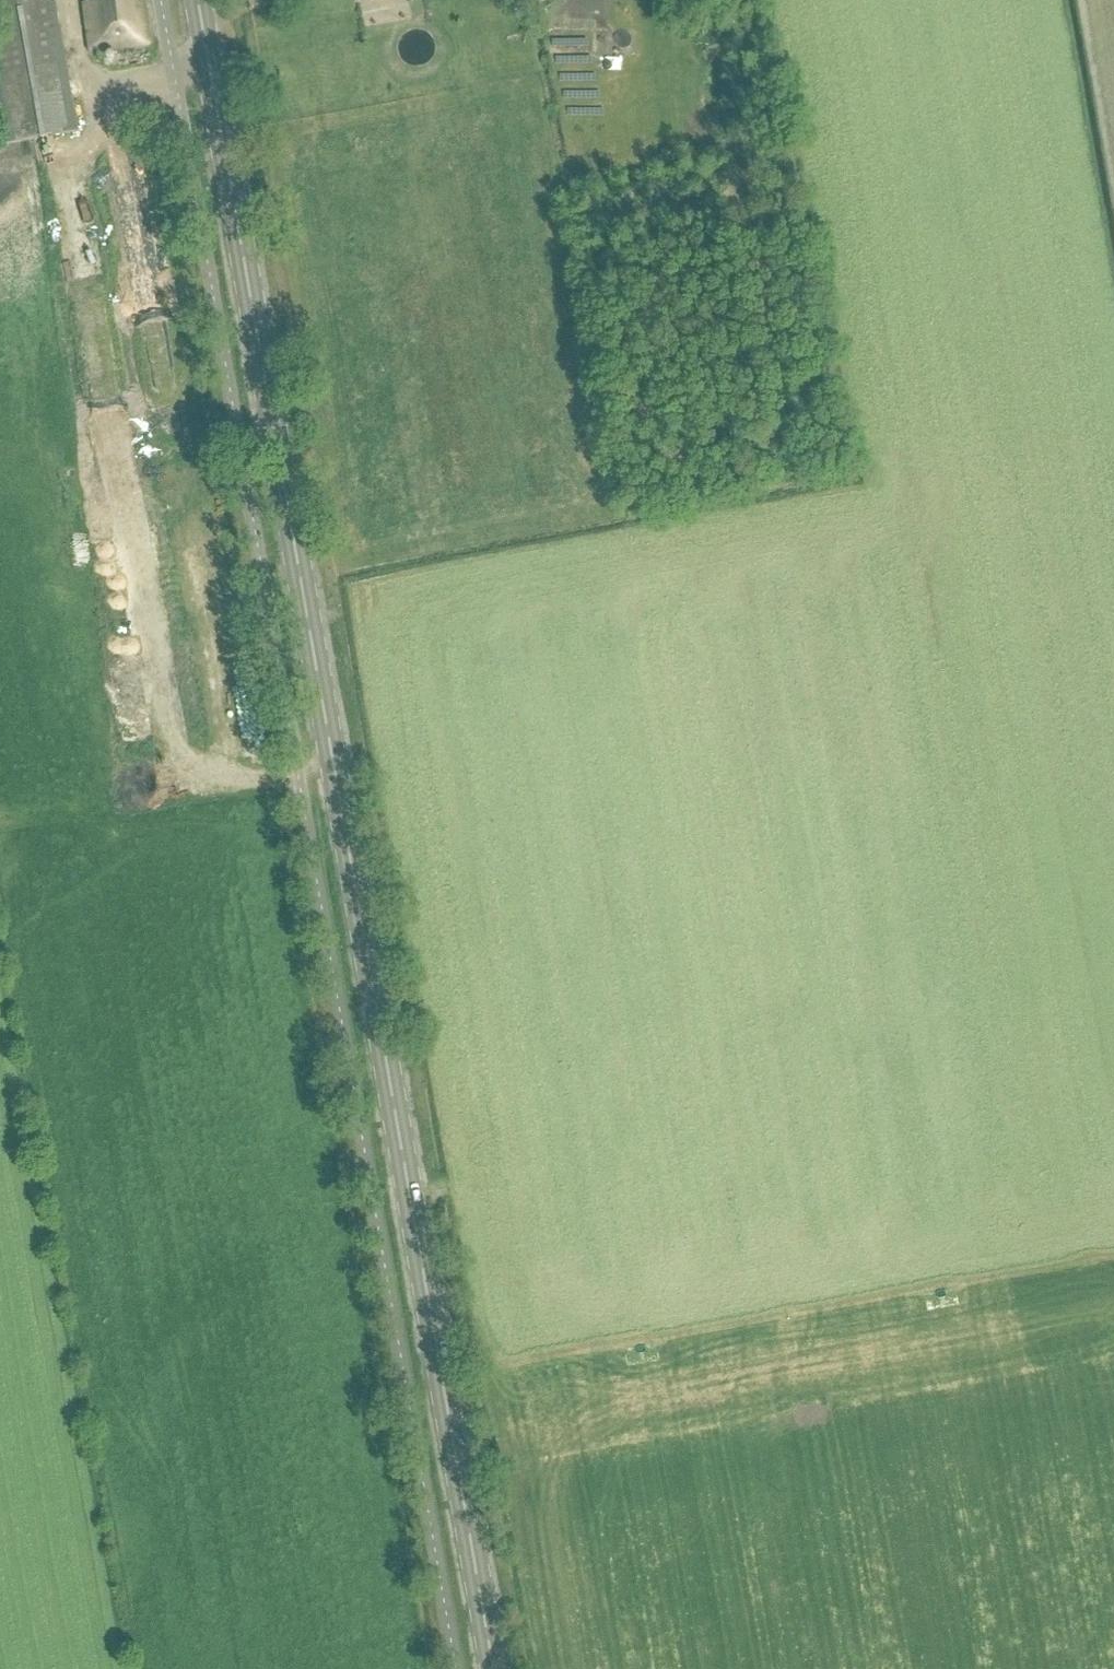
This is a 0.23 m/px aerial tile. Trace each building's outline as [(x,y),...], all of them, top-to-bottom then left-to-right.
[(0,1),(0,107),(7,145),(78,132),(54,0),(4,0),(0,1)] [(95,2),(82,6),(89,54),(149,46),(143,0),(95,0),(95,2)]
